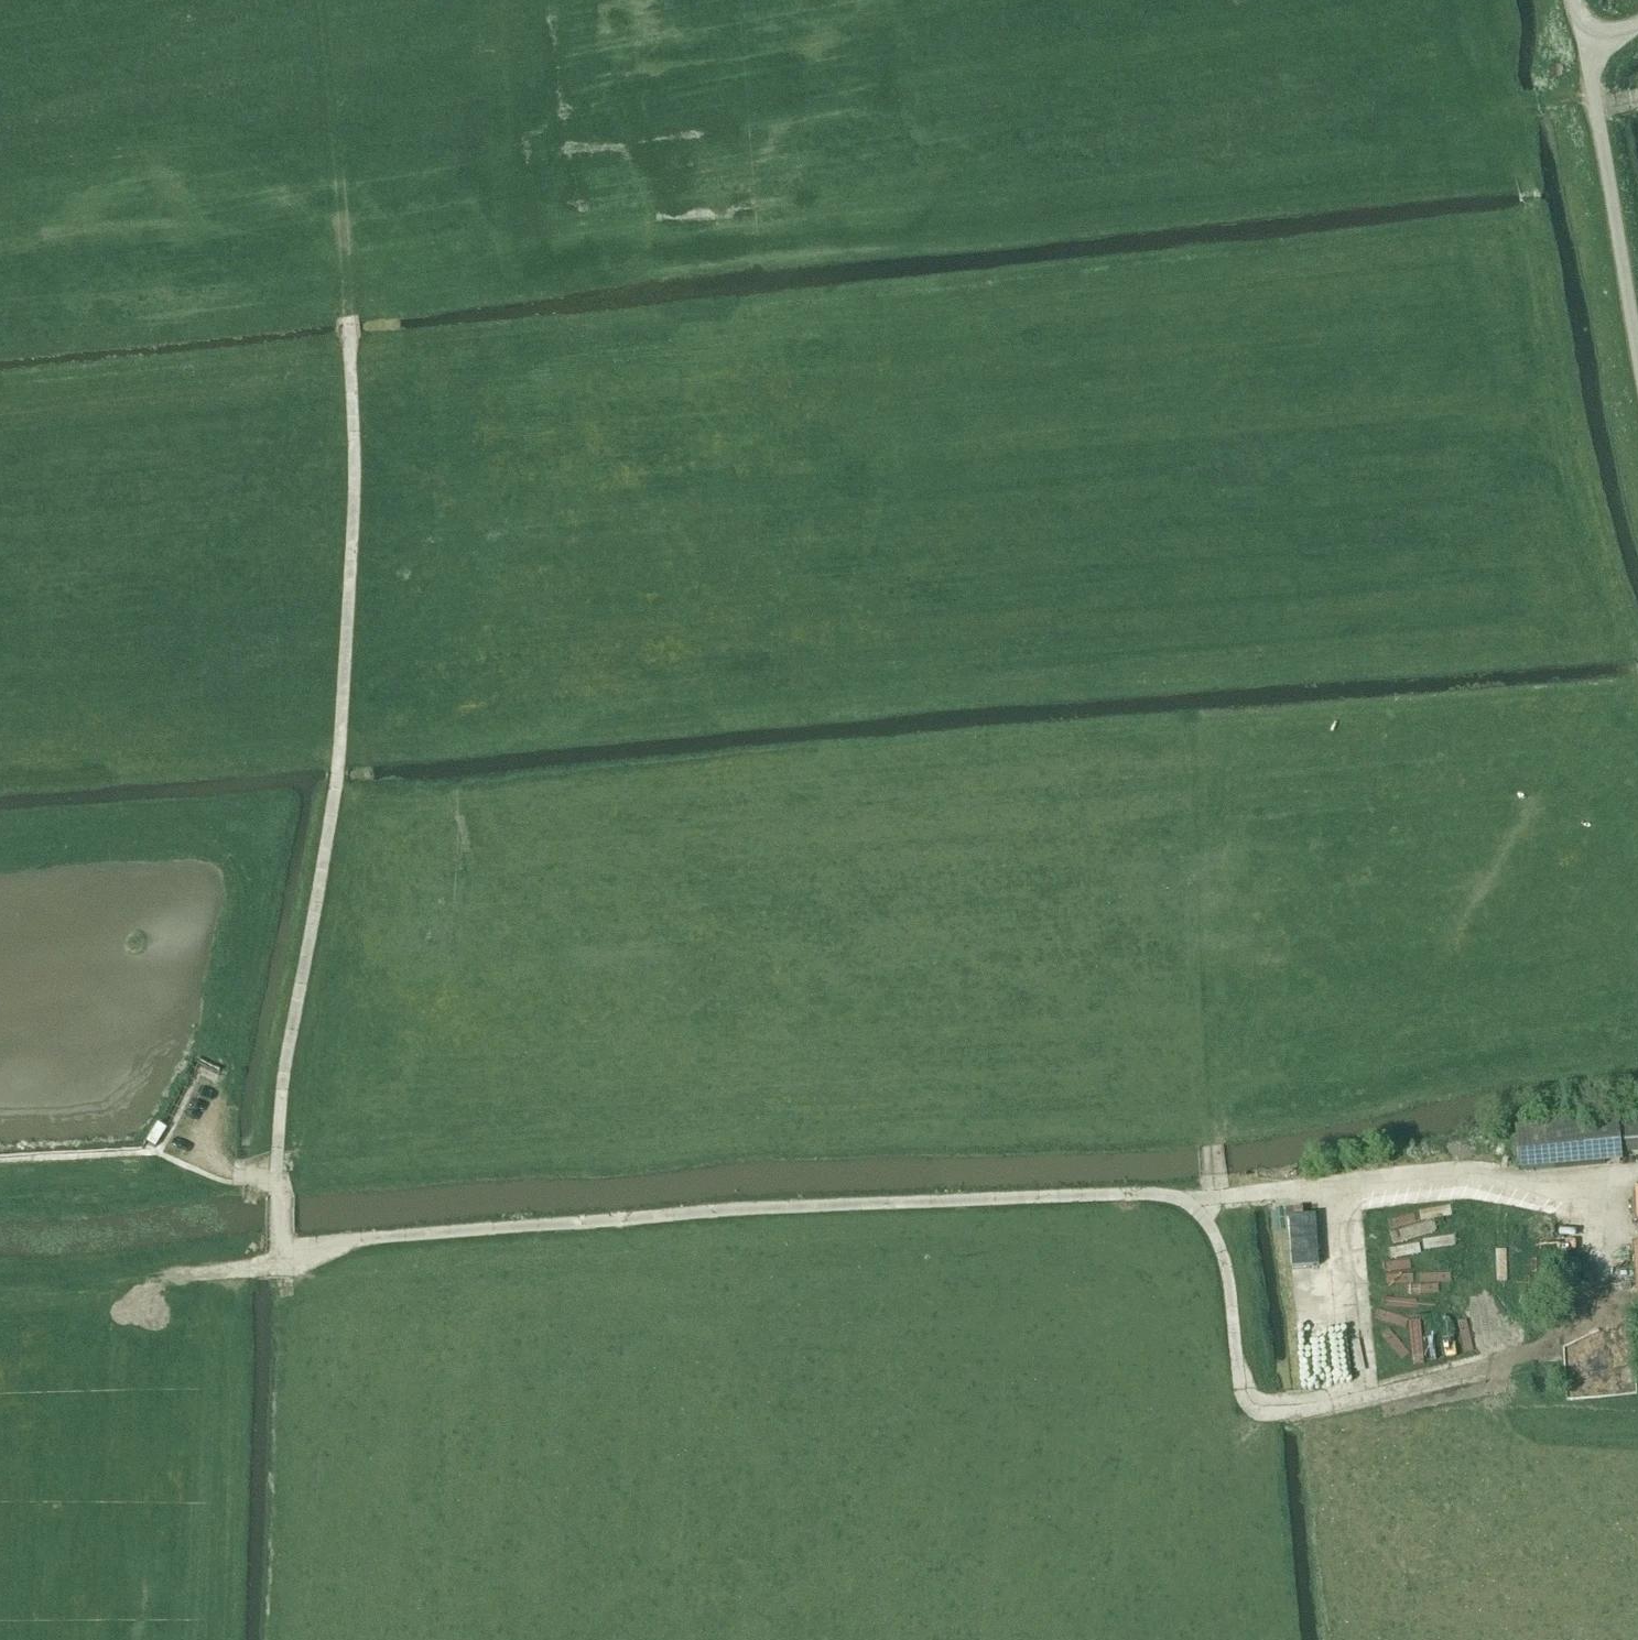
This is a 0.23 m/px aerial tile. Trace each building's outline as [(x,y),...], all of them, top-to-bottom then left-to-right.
[(1514,1129),(1519,1173),(1621,1163),(1620,1156),(1637,1154),(1637,1117),(1514,1129)] [(1320,1266),(1316,1215),(1289,1217),(1293,1268),(1320,1266)]
